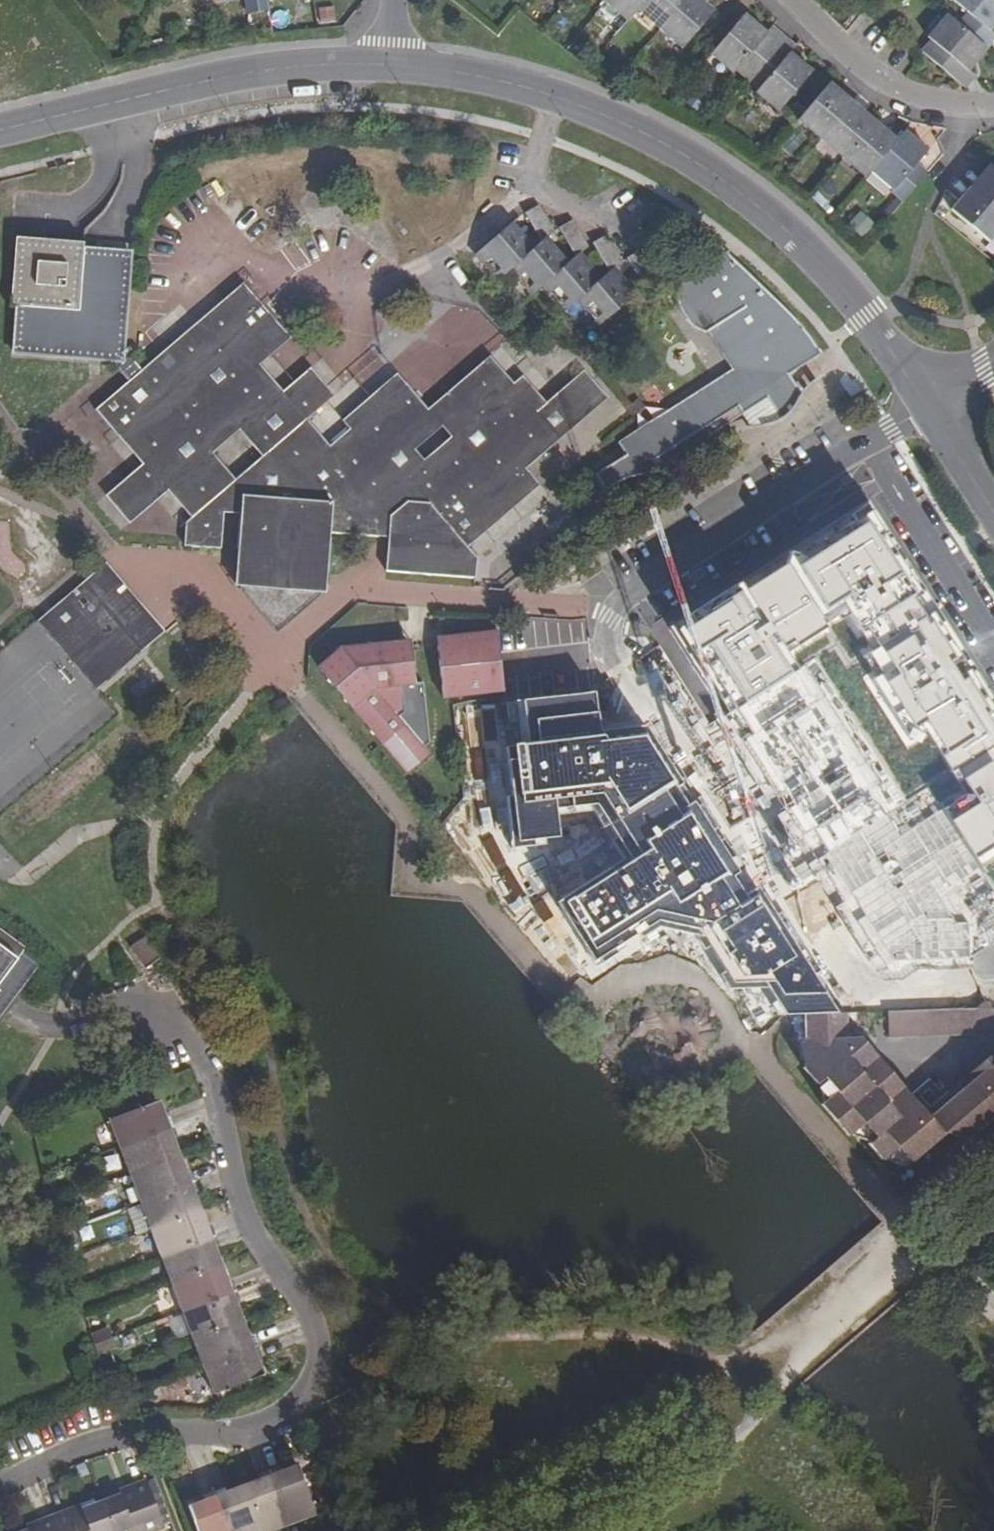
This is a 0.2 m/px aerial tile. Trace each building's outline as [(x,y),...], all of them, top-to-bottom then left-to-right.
[(604,4),(626,23),(637,11),(645,0),(607,0),(604,4)] [(637,11),(659,31),(686,0),(645,0),(637,11)] [(698,0),(686,0),(659,31),(682,50),(714,14),(698,0)] [(956,23),(987,49),(993,40),(993,35),(990,31),(993,27),(993,0),(953,0),(966,12),(956,23)] [(743,16),(709,55),(729,74),(733,71),(746,81),(783,37),(770,27),(764,35),(743,16)] [(956,23),(948,16),(929,38),(932,41),(922,52),(967,91),(977,79),(967,71),(987,49),(956,23)] [(794,46),(783,37),(746,81),(758,91),(755,95),(775,114),(809,74),(789,55),(794,46)] [(851,105),(828,84),(796,123),(819,142),(851,105)] [(873,123),(851,105),(819,142),(841,161),(873,123)] [(895,143),(873,123),(841,161),(865,180),(870,173),(895,143)] [(926,153),(904,133),(895,143),(870,173),(892,193),(890,195),(902,206),(926,177),(915,167),(926,153)] [(974,191),(993,208),(993,169),(974,191)] [(954,213),(992,245),(993,243),(993,208),(974,191),(954,213)] [(582,296),(604,321),(638,291),(617,266),(627,261),(609,233),(597,240),(614,268),(604,275),(584,252),(589,250),(573,221),(561,227),(577,256),(569,262),(547,237),(555,234),(537,205),(524,212),(543,241),(535,248),(511,222),(476,253),(499,278),(511,268),(534,293),(548,281),(570,306),(582,296)] [(861,238),(873,224),(859,211),(846,225),(861,238)] [(166,527),(164,551),(201,554),(202,518),(217,517),(215,553),(225,553),(224,576),(268,623),(315,585),(319,535),(367,537),(368,525),(378,525),(377,537),(376,572),(465,576),(465,557),(457,548),(450,540),(519,480),(511,471),(543,445),(518,418),(527,411),(502,381),(494,389),(470,361),(433,393),(458,422),(439,437),(412,460),(403,449),(397,443),(424,418),(416,409),(393,382),(365,405),(360,400),(332,423),(338,430),(345,440),(319,462),(288,427),(296,420),(317,402),(292,374),(273,389),(265,396),(242,369),(233,377),(218,359),(266,319),(242,291),(195,329),(188,320),(159,345),(166,353),(140,375),(133,367),(109,339),(114,245),(74,243),(73,237),(6,233),(2,303),(5,303),(3,346),(95,350),(118,379),(85,406),(110,436),(118,427),(140,453),(131,461),(104,485),(129,515),(156,491),(178,517),(166,527)] [(631,255),(647,284),(659,277),(643,247),(631,255)] [(736,371),(669,414),(671,418),(637,439),(641,445),(625,455),(594,475),(605,492),(621,481),(624,480),(629,479),(633,477),(638,476),(640,476),(645,475),(648,475),(654,472),(658,469),(658,468),(766,399),(780,420),(781,420),(785,417),(789,413),(791,410),(794,406),(795,404),(797,402),(801,396),(788,375),(820,355),(810,338),(796,322),(783,308),(722,249),(676,288),(675,293),(676,298),(677,303),(678,308),(679,311),(682,316),(685,320),(689,324),(693,327),(697,330),(701,332),(706,333),(711,331),(736,371)] [(188,320),(195,329),(242,291),(234,281),(188,320)] [(233,377),(242,369),(250,362),(280,337),(266,319),(218,359),(233,377)] [(133,367),(140,375),(166,353),(159,345),(133,367)] [(470,361),(494,389),(502,381),(479,354),(470,361)] [(273,389),(250,362),(242,369),(265,396),(273,389)] [(527,411),(552,439),(606,391),(583,363),(535,405),(527,411)] [(292,374),(317,402),(323,396),(299,367),(292,374)] [(502,381),(527,411),(535,405),(510,375),(502,381)] [(360,400),(365,405),(393,382),(388,376),(360,400)] [(416,409),(424,418),(430,426),(439,437),(458,422),(433,393),(416,409)] [(518,418),(543,445),(552,439),(527,411),(518,418)] [(669,414),(619,445),(625,455),(641,445),(637,439),(671,418),(669,414)] [(403,449),(430,426),(424,418),(397,443),(403,449)] [(288,427),(319,462),(318,447),(296,420),(288,427)] [(110,436),(131,461),(140,453),(118,427),(110,436)] [(338,430),(318,447),(319,462),(345,440),(338,430)] [(450,540),(457,548),(525,488),(519,480),(450,540)] [(93,494),(119,522),(129,515),(104,485),(93,494)] [(667,628),(710,696),(720,690),(733,711),(813,659),(905,803),(882,817),(971,957),(993,942),(993,703),(957,645),(952,648),(945,638),(950,634),(903,560),(897,564),(891,553),(896,549),(866,501),(667,628)] [(368,525),(367,537),(377,537),(378,525),(368,525)] [(36,622),(96,691),(142,651),(132,639),(155,620),(105,563),(36,622)] [(155,620),(132,639),(142,651),(165,632),(155,620)] [(497,631),(445,636),(446,646),(437,646),(442,699),(503,692),(497,631)] [(340,648),(317,667),(408,774),(430,755),(424,747),(429,743),(423,683),(415,684),(411,650),(402,650),(401,641),(340,648)] [(461,710),(465,740),(517,733),(513,703),(461,710)] [(465,741),(471,798),(434,829),(446,844),(447,864),(465,861),(499,900),(560,871),(601,866),(599,841),(606,834),(596,824),(594,805),(590,782),(569,767),(566,746),(548,748),(545,731),(465,741)] [(613,803),(616,824),(638,843),(756,827),(776,807),(815,803),(811,759),(767,744),(668,756),(646,737),(610,780),(613,803)] [(599,841),(601,866),(626,863),(639,858),(780,840),(776,807),(756,827),(638,843),(616,824),(613,803),(594,805),(596,824),(606,834),(599,841)] [(803,949),(804,973),(823,952),(823,929),(811,929),(777,868),(781,866),(779,862),(852,824),(845,810),(754,859),(803,949)] [(777,868),(811,929),(823,929),(904,926),(901,895),(863,823),(858,826),(852,824),(779,862),(781,866),(777,868)] [(24,953),(0,934),(0,984),(24,953)] [(131,948),(146,967),(161,955),(146,935),(131,948)] [(783,987),(783,994),(806,1015),(934,1011),(933,989),(946,989),(946,968),(924,968),(924,949),(823,952),(804,973),(780,973),(783,987)] [(964,1010),(946,989),(933,989),(934,1011),(964,1010)] [(882,1013),(883,1040),(974,1037),(993,1027),(993,1018),(986,1004),(976,1009),(972,1010),(964,1010),(934,1011),(882,1013)] [(698,1042),(691,1020),(678,1024),(674,1011),(664,1014),(674,1049),(698,1042)] [(806,1015),(806,1039),(820,1056),(813,1062),(827,1078),(839,1091),(831,1098),(858,1128),(866,1121),(879,1135),(871,1143),(884,1158),(898,1145),(912,1161),(947,1131),(967,1141),(993,1117),(993,1060),(924,1119),(854,1040),(839,1040),(838,1014),(806,1015)] [(813,1062),(805,1069),(818,1085),(827,1078),(813,1062)] [(823,1104),(850,1135),(858,1128),(831,1098),(823,1104)] [(153,1105),(158,1116),(162,1113),(158,1103),(153,1105)] [(109,1121),(119,1148),(169,1130),(165,1120),(162,1113),(158,1116),(153,1105),(109,1121)] [(119,1148),(130,1176),(174,1159),(170,1147),(174,1145),(169,1130),(119,1148)] [(170,1147),(174,1159),(179,1157),(174,1145),(170,1147)] [(174,1159),(178,1170),(183,1168),(179,1157),(174,1159)] [(130,1176),(141,1204),(190,1185),(185,1175),(183,1168),(178,1170),(174,1159),(130,1176)] [(141,1204),(151,1230),(195,1213),(191,1203),(196,1200),(190,1185),(141,1204)] [(191,1203),(195,1213),(200,1211),(196,1200),(191,1203)] [(195,1213),(199,1225),(204,1223),(200,1211),(195,1213)] [(151,1230),(163,1260),(210,1240),(207,1230),(204,1223),(199,1225),(195,1213),(151,1230)] [(163,1260),(172,1284),(216,1268),(211,1258),(217,1256),(210,1240),(163,1260)] [(211,1258),(216,1268),(221,1266),(217,1256),(211,1258)] [(216,1268),(220,1281),(226,1279),(221,1266),(216,1268)] [(172,1284),(183,1314),(232,1294),(228,1285),(226,1279),(220,1281),(216,1268),(172,1284)] [(183,1314),(193,1340),(237,1324),(232,1314),(238,1312),(235,1305),(232,1294),(183,1314)] [(232,1314),(237,1324),(243,1322),(238,1312),(232,1314)] [(237,1324),(241,1336),(246,1333),(243,1322),(237,1324)] [(193,1340),(204,1367),(252,1349),(248,1337),(246,1333),(241,1336),(237,1324),(193,1340)] [(109,1329),(90,1334),(95,1355),(114,1351),(109,1329)] [(204,1367),(214,1394),(257,1377),(253,1366),(258,1364),(256,1358),(252,1349),(204,1367)] [(253,1366),(257,1377),(262,1376),(258,1364),(253,1366)] [(289,1471),(292,1477),(303,1472),(301,1467),(289,1471)] [(272,1478),(290,1527),(319,1516),(303,1472),(292,1477),(289,1471),(281,1475),(272,1478)] [(261,1530),(278,1530),(290,1527),(272,1478),(262,1481),(256,1484),(258,1490),(247,1493),(261,1530)] [(112,1530),(153,1530),(164,1527),(147,1484),(130,1490),(131,1493),(102,1503),(112,1530)] [(245,1488),(247,1493),(258,1490),(256,1484),(245,1488)] [(233,1492),(234,1498),(247,1493),(245,1488),(233,1492)] [(229,1530),(261,1530),(247,1493),(234,1498),(233,1492),(227,1495),(217,1498),(229,1530)] [(197,1530),(229,1530),(217,1498),(207,1502),(201,1504),(203,1509),(191,1514),(197,1530)] [(59,1530),(112,1530),(102,1503),(72,1516),(71,1513),(54,1519),(59,1530)] [(189,1509),(191,1514),(203,1509),(201,1504),(189,1509)] [(54,1519),(38,1525),(39,1529),(32,1530),(59,1530),(54,1519)]
